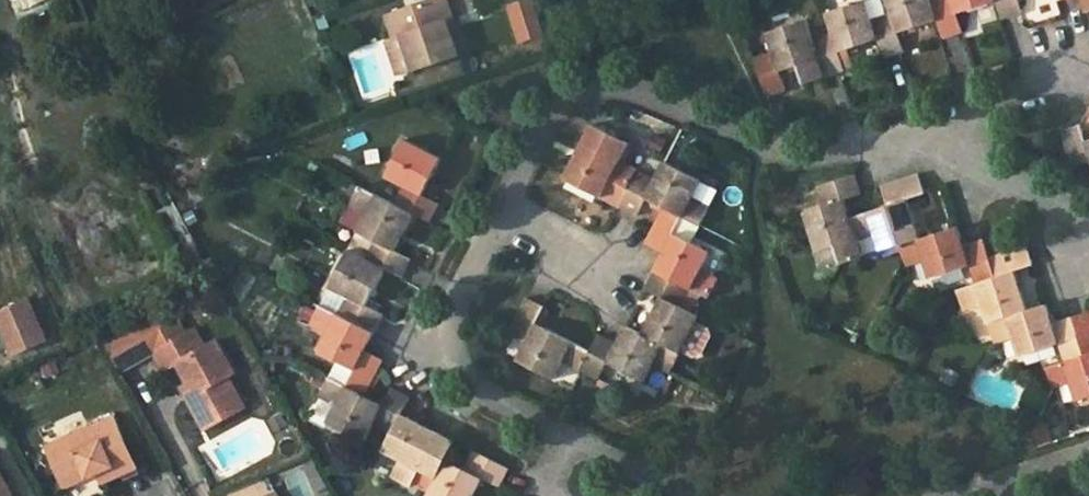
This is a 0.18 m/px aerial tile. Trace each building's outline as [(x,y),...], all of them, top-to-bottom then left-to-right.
[(393,37),(404,34),(416,70),(459,55),(453,35),(447,19),(453,17),(447,0),(429,0),(385,15),(393,37)] [(536,0),(527,0),(512,4),(523,39),(546,31),(536,0)] [(595,12),(609,7),(606,0),(591,0),(595,12)] [(929,0),(886,0),(890,14),(871,20),(877,39),(884,57),(897,53),(903,50),(897,32),(936,19),(929,0)] [(929,0),(936,19),(942,37),(956,33),(962,31),(956,13),(994,0),(930,0),(929,0)] [(1002,18),(1016,15),(1022,11),(1018,0),(996,0),(1002,18)] [(877,39),(871,20),(864,1),(825,12),(831,32),(812,39),(824,77),(838,72),(843,69),(838,51),(877,39)] [(963,29),(996,17),(992,4),(958,15),(963,29)] [(459,32),(453,17),(447,19),(453,35),(459,32)] [(767,96),(779,91),(785,90),(779,71),(797,66),(804,83),(824,77),(812,39),(805,20),(765,33),(772,52),(753,57),(767,96)] [(399,76),(416,70),(404,34),(393,37),(387,40),(399,76)] [(1086,141),(1080,124),(1062,130),(1074,166),(1088,162),(1088,140),(1086,141)] [(596,125),(588,138),(569,178),(603,196),(612,179),(631,189),(640,171),(621,161),(630,144),(596,125)] [(403,185),(394,203),(413,212),(431,221),(440,204),(421,194),(439,158),(404,140),(385,176),(403,185)] [(668,208),(684,216),(701,224),(711,205),(693,196),(703,177),(667,160),(657,179),(640,171),(631,189),(623,206),(640,214),(648,198),(668,208)] [(861,194),(854,175),(817,188),(823,207),(805,213),(819,251),(836,246),(843,264),(863,258),(856,238),(850,218),(844,200),(861,194)] [(850,218),(856,238),(875,234),(882,251),(901,245),(921,239),(908,199),(925,193),(919,175),(882,187),(888,205),(850,218)] [(360,186),(351,205),(366,213),(357,231),(376,241),(367,259),(384,267),(402,276),(409,264),(412,260),(393,250),(413,212),(394,203),(360,186)] [(366,213),(351,205),(342,223),(357,231),(366,213)] [(667,251),(658,270),(694,287),(711,296),(720,278),(703,268),(711,252),(675,233),(684,216),(668,208),(655,233),(651,242),(667,251)] [(996,279),(990,258),(983,240),(964,247),(958,227),(921,239),(901,245),(908,267),(926,262),(932,278),(970,266),(977,285),(996,279)] [(990,324),(1029,312),(1017,272),(1035,265),(1028,245),(990,258),(996,279),(977,285),(958,292),(965,310),(983,306),(990,324)] [(330,287),(332,288),(347,297),(343,305),(339,315),(375,334),(382,320),(384,315),(366,306),(384,267),(367,259),(349,249),(330,287)] [(684,308),(694,287),(658,270),(648,289),(664,298),(645,335),(682,354),(701,316),(684,308)] [(347,297),(332,288),(327,296),(343,305),(347,297)] [(530,298),(512,333),(528,341),(519,359),(556,379),(566,361),(585,371),(594,353),(537,324),(546,306),(530,298)] [(0,312),(0,317),(16,353),(46,340),(28,300),(0,312)] [(348,387),(366,396),(379,372),(383,361),(367,351),(375,334),(339,315),(320,305),(310,324),(328,335),(321,351),(356,370),(348,387)] [(1086,358),(1073,320),(1055,326),(1048,306),(1029,312),(990,324),(997,346),(1016,339),(1022,356),(1061,345),(1067,364),(1086,358)] [(154,351),(186,334),(174,312),(100,343),(117,372),(154,351)] [(1073,320),(1086,358),(1067,364),(1049,370),(1055,390),(1074,385),(1080,401),(1088,398),(1088,315),(1073,320)] [(682,354),(645,335),(629,327),(621,344),(603,336),(594,353),(585,371),(602,380),(611,364),(645,381),(656,364),(673,373),(682,354)] [(177,363),(189,383),(196,396),(189,400),(205,430),(244,406),(229,377),(234,373),(216,341),(204,347),(194,329),(186,334),(154,351),(164,370),(177,363)] [(393,434),(403,415),(411,399),(393,390),(384,406),(366,396),(348,387),(330,378),(320,398),(338,407),(330,423),(367,442),(375,425),(393,434)] [(182,388),(189,400),(196,396),(189,383),(182,388)] [(403,415),(393,434),(385,452),(403,462),(396,478),(413,487),(421,471),(436,479),(446,459),(455,441),(430,428),(403,415)] [(114,418),(47,448),(65,488),(99,473),(103,482),(136,467),(114,418)] [(446,459),(436,479),(428,495),(474,495),(483,478),(500,486),(509,469),(474,451),(465,468),(446,459)] [(0,470),(0,495),(15,495),(0,470)]
